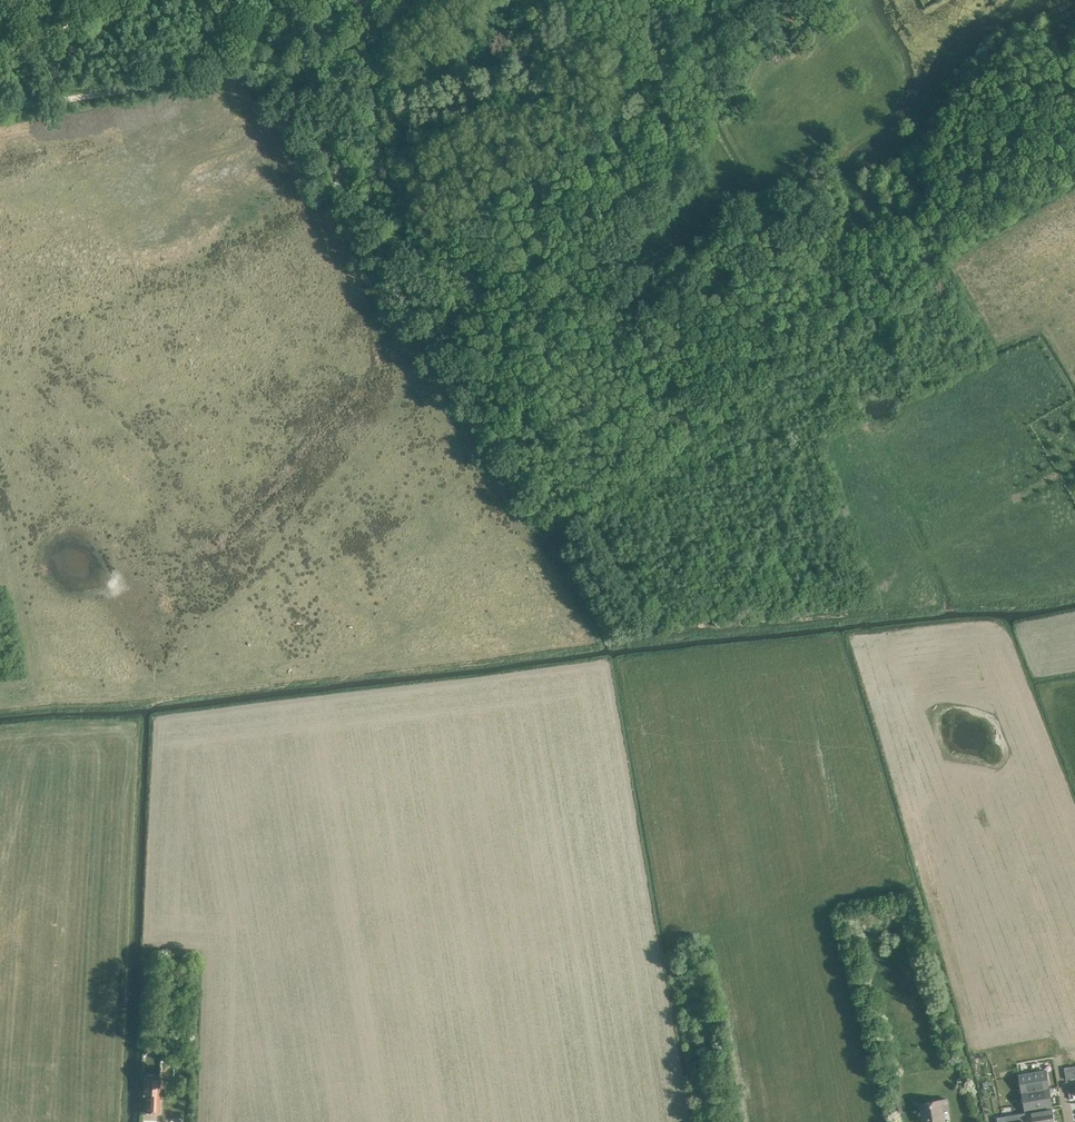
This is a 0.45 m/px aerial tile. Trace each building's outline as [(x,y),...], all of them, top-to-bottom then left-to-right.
[(1031,1113),(1032,1121),(1054,1121),(1045,1070),(1018,1074),(1024,1111),(1030,1110),(1031,1113)] [(144,1080),(144,1096),(148,1096),(147,1114),(158,1114),(160,1080),(144,1080)] [(171,1098),(170,1108),(181,1109),(181,1099),(171,1098)] [(948,1110),(946,1100),(920,1104),(923,1121),(944,1121),(942,1111),(948,1110)]
